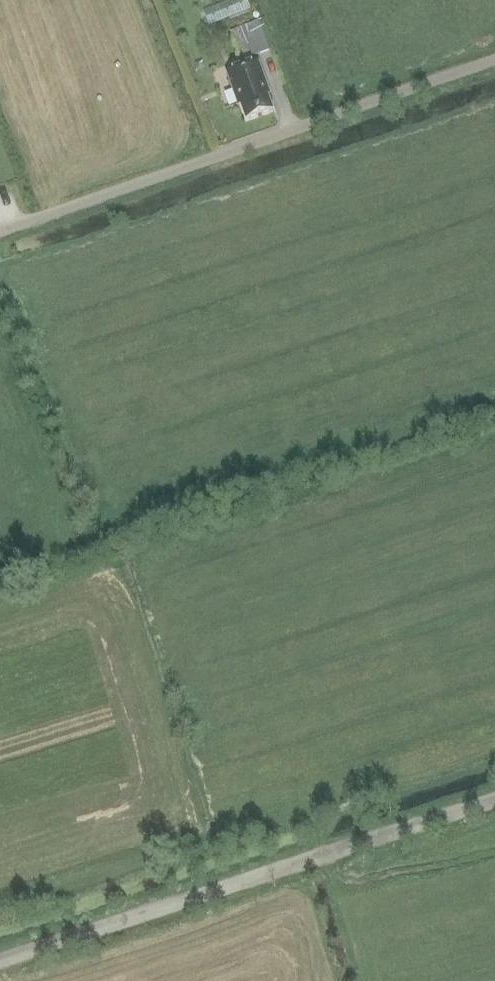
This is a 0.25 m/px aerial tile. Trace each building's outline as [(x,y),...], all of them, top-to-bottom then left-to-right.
[(251,9),(247,0),(233,0),(205,12),(210,26),(251,9)] [(241,61),(271,50),(261,22),(231,33),(241,61)] [(270,93),(259,62),(228,73),(239,104),(242,103),(247,119),(274,109),(268,94),(270,93)]
